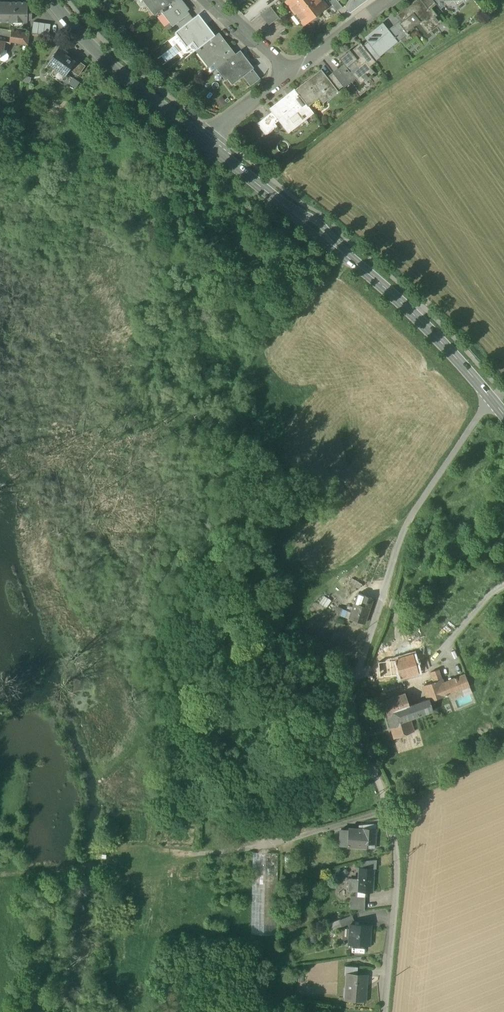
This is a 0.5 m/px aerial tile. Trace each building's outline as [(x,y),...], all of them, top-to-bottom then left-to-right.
[(149,3),(147,5),(154,14),(159,9),(172,0),(147,0),(149,3)] [(179,0),(172,0),(159,9),(172,26),(176,22),(188,13),(186,11),(188,9),(182,2),(181,3),(179,0)] [(303,23),(325,6),(320,0),(288,0),(286,1),(303,23)] [(337,11),(342,7),(336,0),(330,0),(329,1),(337,11)] [(436,4),(433,0),(419,0),(409,8),(408,6),(397,15),(401,20),(389,30),(385,25),(380,29),(378,27),(368,35),(371,38),(362,46),(374,62),(380,57),(379,57),(378,55),(395,41),(397,43),(407,35),(406,34),(420,23),(428,33),(442,23),(430,8),(436,4)] [(436,4),(440,10),(452,0),(433,0),(436,4)] [(27,21),(27,19),(31,19),(31,10),(27,10),(27,3),(25,1),(0,1),(0,21),(27,21)] [(260,14),(268,25),(279,17),(270,6),(260,14)] [(192,18),(188,13),(176,22),(180,28),(184,24),(192,18)] [(206,24),(198,14),(194,16),(202,27),(206,24)] [(202,27),(194,16),(192,18),(184,24),(192,34),(202,27)] [(50,24),(33,21),(31,33),(48,35),(50,24)] [(180,28),(176,31),(187,46),(192,42),(197,48),(215,35),(206,24),(202,27),(192,34),(184,24),(180,28)] [(10,42),(27,45),(29,33),(11,30),(10,42)] [(171,34),(188,56),(192,52),(187,46),(176,31),(171,34)] [(197,48),(210,65),(213,64),(231,49),(218,32),(215,35),(197,48)] [(187,46),(192,52),(197,48),(192,42),(187,46)] [(369,66),(374,62),(362,46),(361,45),(352,52),(349,49),(338,58),(343,64),(337,69),(347,82),(347,81),(354,76),(360,83),(374,72),(369,66)] [(50,75),(60,82),(66,73),(75,61),(66,55),(67,52),(59,46),(48,62),(55,68),(50,75)] [(213,64),(216,68),(218,66),(235,54),(231,49),(213,64)] [(218,66),(232,83),(242,75),(251,68),(238,51),(235,54),(218,66)] [(242,75),(250,85),(259,78),(251,68),(242,75)] [(337,69),(332,73),(342,86),(344,87),(349,83),(347,81),(347,82),(337,69)] [(313,78),(307,83),(317,96),(322,92),(328,99),(338,91),(337,90),(327,77),(326,77),(323,79),(322,77),(323,74),(322,73),(320,72),(316,72),(314,74),(313,76),(313,78)] [(60,82),(65,86),(71,77),(66,73),(60,82)] [(337,90),(342,86),(332,73),(327,77),(337,90)] [(318,98),(317,96),(307,83),(305,81),(294,89),(296,91),(308,106),(318,98)] [(312,112),(308,106),(296,91),(289,96),(288,95),(270,109),(272,112),(278,120),(287,131),(295,125),(290,117),(296,112),(302,120),(312,112)] [(274,123),(278,120),(272,112),(268,115),(274,123)] [(257,124),(265,134),(276,126),(274,123),(268,115),(257,124)] [(349,583),(359,588),(361,584),(352,578),(349,583)] [(358,593),(355,603),(368,608),(371,598),(358,593)] [(363,624),(368,608),(355,603),(351,613),(349,619),(363,624)] [(341,616),(349,619),(351,613),(344,610),(341,616)] [(394,659),(377,661),(379,680),(400,678),(418,673),(413,654),(394,659)] [(369,668),(367,667),(356,690),(357,690),(369,668)] [(428,698),(429,701),(442,697),(447,695),(443,682),(438,669),(430,672),(433,681),(423,685),(428,698)] [(469,686),(464,674),(443,682),(447,695),(469,686)] [(393,738),(414,731),(409,718),(407,709),(410,709),(409,705),(404,692),(382,701),(386,715),(393,738)] [(444,703),(442,697),(429,701),(431,707),(444,703)] [(432,710),(431,707),(429,701),(428,698),(409,705),(410,709),(407,709),(409,718),(432,710)] [(361,828),(361,830),(360,846),(374,847),(375,829),(361,828)] [(347,845),(360,846),(361,830),(340,829),(339,845),(347,845)] [(251,931),(273,932),(274,858),(252,858),(251,931)] [(373,867),(375,868),(376,859),(362,860),(361,867),(373,867)] [(357,878),(357,881),(357,890),(366,891),(372,891),(373,867),(361,867),(358,867),(357,878)] [(347,890),(357,890),(357,881),(348,881),(347,890)] [(366,891),(357,890),(357,893),(350,893),(349,908),(365,909),(366,891)] [(328,922),(331,930),(342,925),(339,918),(328,922)] [(349,943),(365,944),(366,933),(369,934),(369,924),(350,922),(349,943)] [(346,973),(356,974),(357,965),(345,965),(344,973),(346,973)] [(344,997),(364,999),(366,974),(356,974),(346,973),(344,997)]
